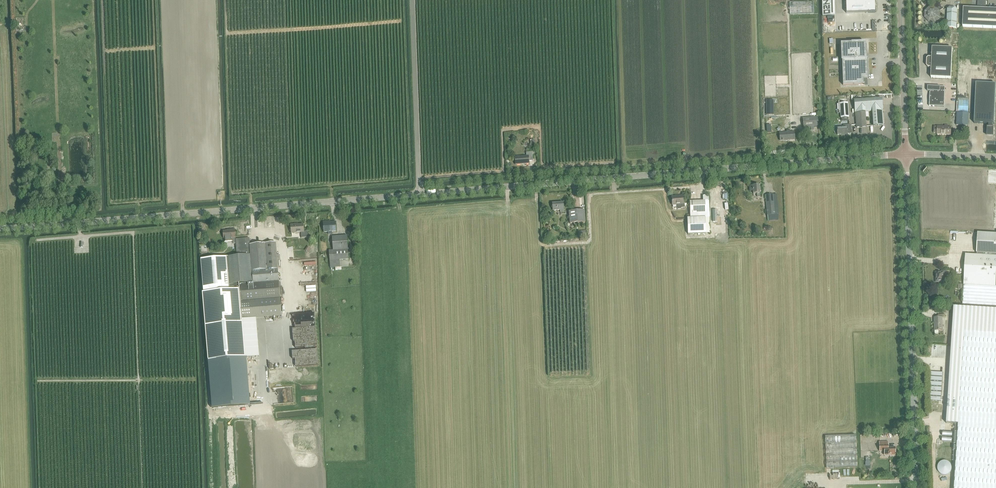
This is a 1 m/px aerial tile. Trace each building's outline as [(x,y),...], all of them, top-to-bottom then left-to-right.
[(789,2),(790,14),(814,13),(814,0),(789,2)] [(823,16),(835,16),(834,0),(822,0),(823,16)] [(876,0),(846,0),(847,13),(877,12),(876,7),(875,7),(875,4),(876,4),(876,0)] [(980,0),(978,0),(977,9),(986,10),(986,0),(980,0)] [(929,22),(935,22),(939,18),(939,12),(936,8),(930,8),(925,12),(925,17),(929,22)] [(947,28),(957,29),(958,10),(956,8),(955,9),(951,9),(950,8),(948,10),(947,28)] [(963,9),(963,27),(995,29),(995,10),(986,10),(977,9),(963,9)] [(865,54),(867,54),(866,46),(866,42),(865,42),(851,42),(851,43),(852,43),(852,44),(842,44),(841,44),(843,85),(864,84),(863,84),(863,79),(868,79),(867,58),(865,58),(865,54)] [(953,49),(932,48),(932,58),(928,58),(927,59),(926,66),(928,68),(931,68),(931,78),(951,79),(953,49)] [(995,85),(976,84),(974,124),(989,124),(988,128),(987,127),(987,135),(994,135),(994,128),(993,128),(993,125),(994,125),(995,85)] [(927,86),(927,91),(930,91),(929,106),(944,107),(945,87),(927,86)] [(950,108),(945,108),(945,111),(956,111),(957,90),(950,90),(950,108)] [(882,98),(854,100),(855,113),(855,112),(865,112),(872,111),(873,126),(883,125),(882,110),(883,110),(882,98)] [(848,103),(840,103),(840,104),(840,110),(841,118),(848,118),(849,118),(848,103)] [(865,112),(855,112),(856,127),(866,127),(865,112)] [(968,114),(957,114),(956,126),(968,126),(968,114)] [(803,118),(804,128),(818,126),(818,117),(803,118)] [(844,128),(837,128),(838,135),(843,135),(843,136),(848,136),(848,134),(852,134),(851,125),(844,126),(844,128)] [(937,126),(937,134),(951,135),(951,127),(948,127),(948,125),(945,125),(945,127),(937,126)] [(794,132),(779,133),(780,141),(794,140),(794,132)] [(516,157),(516,165),(529,164),(529,161),(533,161),(533,152),(526,153),(527,156),(516,157)] [(756,193),(757,197),(760,197),(759,185),(752,186),(749,187),(750,192),(750,191),(753,190),(753,194),(756,193)] [(766,195),(767,215),(775,214),(773,194),(766,195)] [(672,205),(677,205),(677,208),(678,209),(681,209),(681,208),(685,207),(684,204),(683,204),(683,196),(672,197),(672,205)] [(703,201),(691,202),(690,202),(690,218),(687,218),(688,234),(698,234),(698,235),(700,235),(700,234),(710,234),(709,196),(703,196),(703,201)] [(558,204),(558,203),(552,204),(553,211),(560,210),(561,212),(564,212),(564,203),(558,204)] [(569,211),(570,223),(586,222),(585,210),(569,211)] [(322,226),(322,229),(323,229),(323,232),(327,232),(328,234),(331,234),(331,232),(336,231),(335,222),(328,223),(328,221),(323,222),(323,226),(322,226)] [(291,233),(301,232),(301,238),(308,237),(307,231),(303,231),(303,224),(295,225),(295,224),(290,224),(291,233)] [(229,230),(223,231),(224,238),(224,242),(233,241),(233,243),(234,244),(236,243),(236,239),(235,237),(235,229),(229,230)] [(964,285),(995,287),(995,234),(978,233),(977,242),(977,253),(977,255),(965,254),(965,270),(964,285)] [(333,251),(329,251),(330,261),(340,260),(349,259),(348,250),(347,249),(347,235),(332,236),(333,251)] [(237,256),(226,257),(229,285),(239,284),(253,283),(279,281),(278,269),(281,269),(280,255),(277,255),(276,243),(250,245),(249,238),(236,239),(236,243),(237,256)] [(226,257),(201,259),(204,292),(203,292),(208,361),(212,409),(250,406),(250,405),(246,358),(243,328),(242,319),(239,284),(229,285),(226,257)] [(936,272),(936,282),(944,282),(944,278),(947,278),(947,271),(941,271),(941,272),(936,272)] [(963,304),(964,304),(995,306),(995,287),(964,285),(963,304)] [(946,423),(956,424),(954,457),(952,487),(995,487),(995,306),(964,304),(964,307),(954,307),(951,348),(949,389),(946,423)] [(244,309),(244,318),(284,316),(284,306),(244,309)] [(934,318),(935,331),(939,330),(939,331),(943,331),(942,317),(945,317),(945,315),(938,315),(938,318),(934,318)] [(267,363),(268,369),(285,367),(284,360),(267,363)] [(855,434),(825,436),(826,468),(857,467),(855,434)] [(888,447),(887,442),(879,442),(880,445),(880,451),(884,451),(884,455),(895,455),(895,447),(888,447)]
